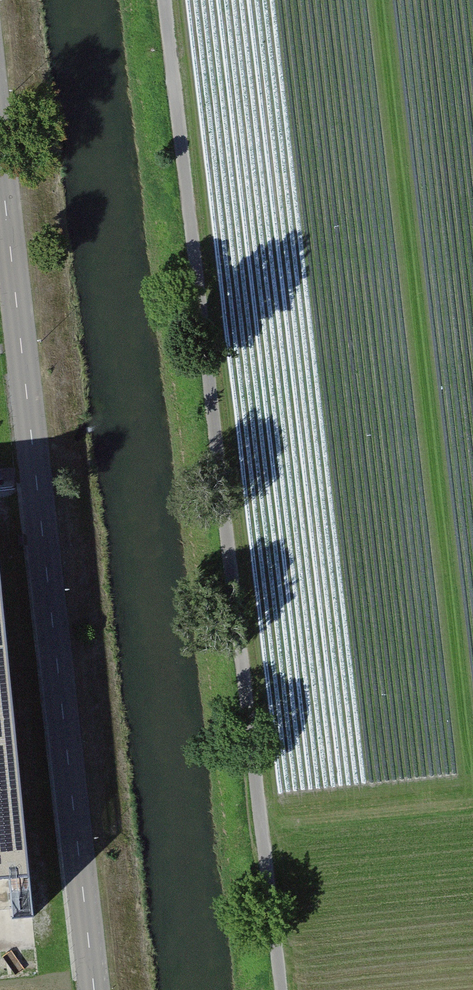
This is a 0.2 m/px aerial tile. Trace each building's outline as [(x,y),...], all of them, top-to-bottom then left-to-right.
[(32,882),(0,571),(0,886),(32,882)]
